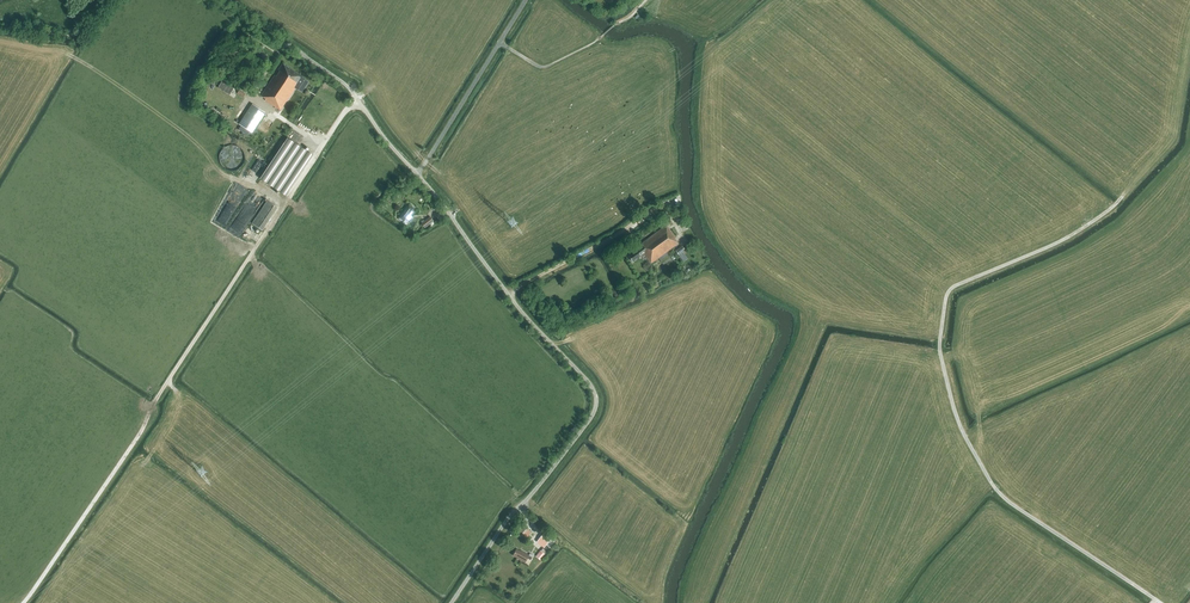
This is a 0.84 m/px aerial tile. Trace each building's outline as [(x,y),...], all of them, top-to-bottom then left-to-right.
[(274,75),(261,96),(266,99),(265,100),(280,110),(297,85),(300,87),(305,79),(302,77),(303,77),(282,64),(278,70),(280,71),(276,76),(274,75)] [(221,81),(218,87),(229,94),(230,95),(234,89),(221,81)] [(239,124),(252,132),(265,113),(252,104),(239,124)] [(287,138),(260,179),(286,196),(313,155),(287,138)] [(220,153),(219,158),(220,163),(223,167),(227,170),(232,170),(237,170),(241,167),(244,163),(245,158),(244,153),(241,149),(237,146),(232,145),(227,146),(223,149),(220,153)] [(278,207),(267,200),(251,224),(262,231),(278,207)] [(415,212),(412,210),(414,208),(409,204),(399,218),(404,221),(403,223),(405,225),(415,212)] [(425,228),(429,224),(433,221),(430,216),(421,223),(425,228)] [(675,238),(667,226),(641,244),(642,246),(628,255),(632,261),(644,254),(651,263),(670,249),(678,244),(674,238),(675,238)] [(678,255),(685,250),(682,246),(675,251),(678,255)] [(525,526),(521,531),(525,535),(529,530),(525,526)] [(544,533),(537,542),(544,547),(551,539),(544,533)] [(516,549),(513,555),(517,558),(525,563),(527,558),(531,560),(532,557),(529,555),(521,551),(520,551),(516,549)]
